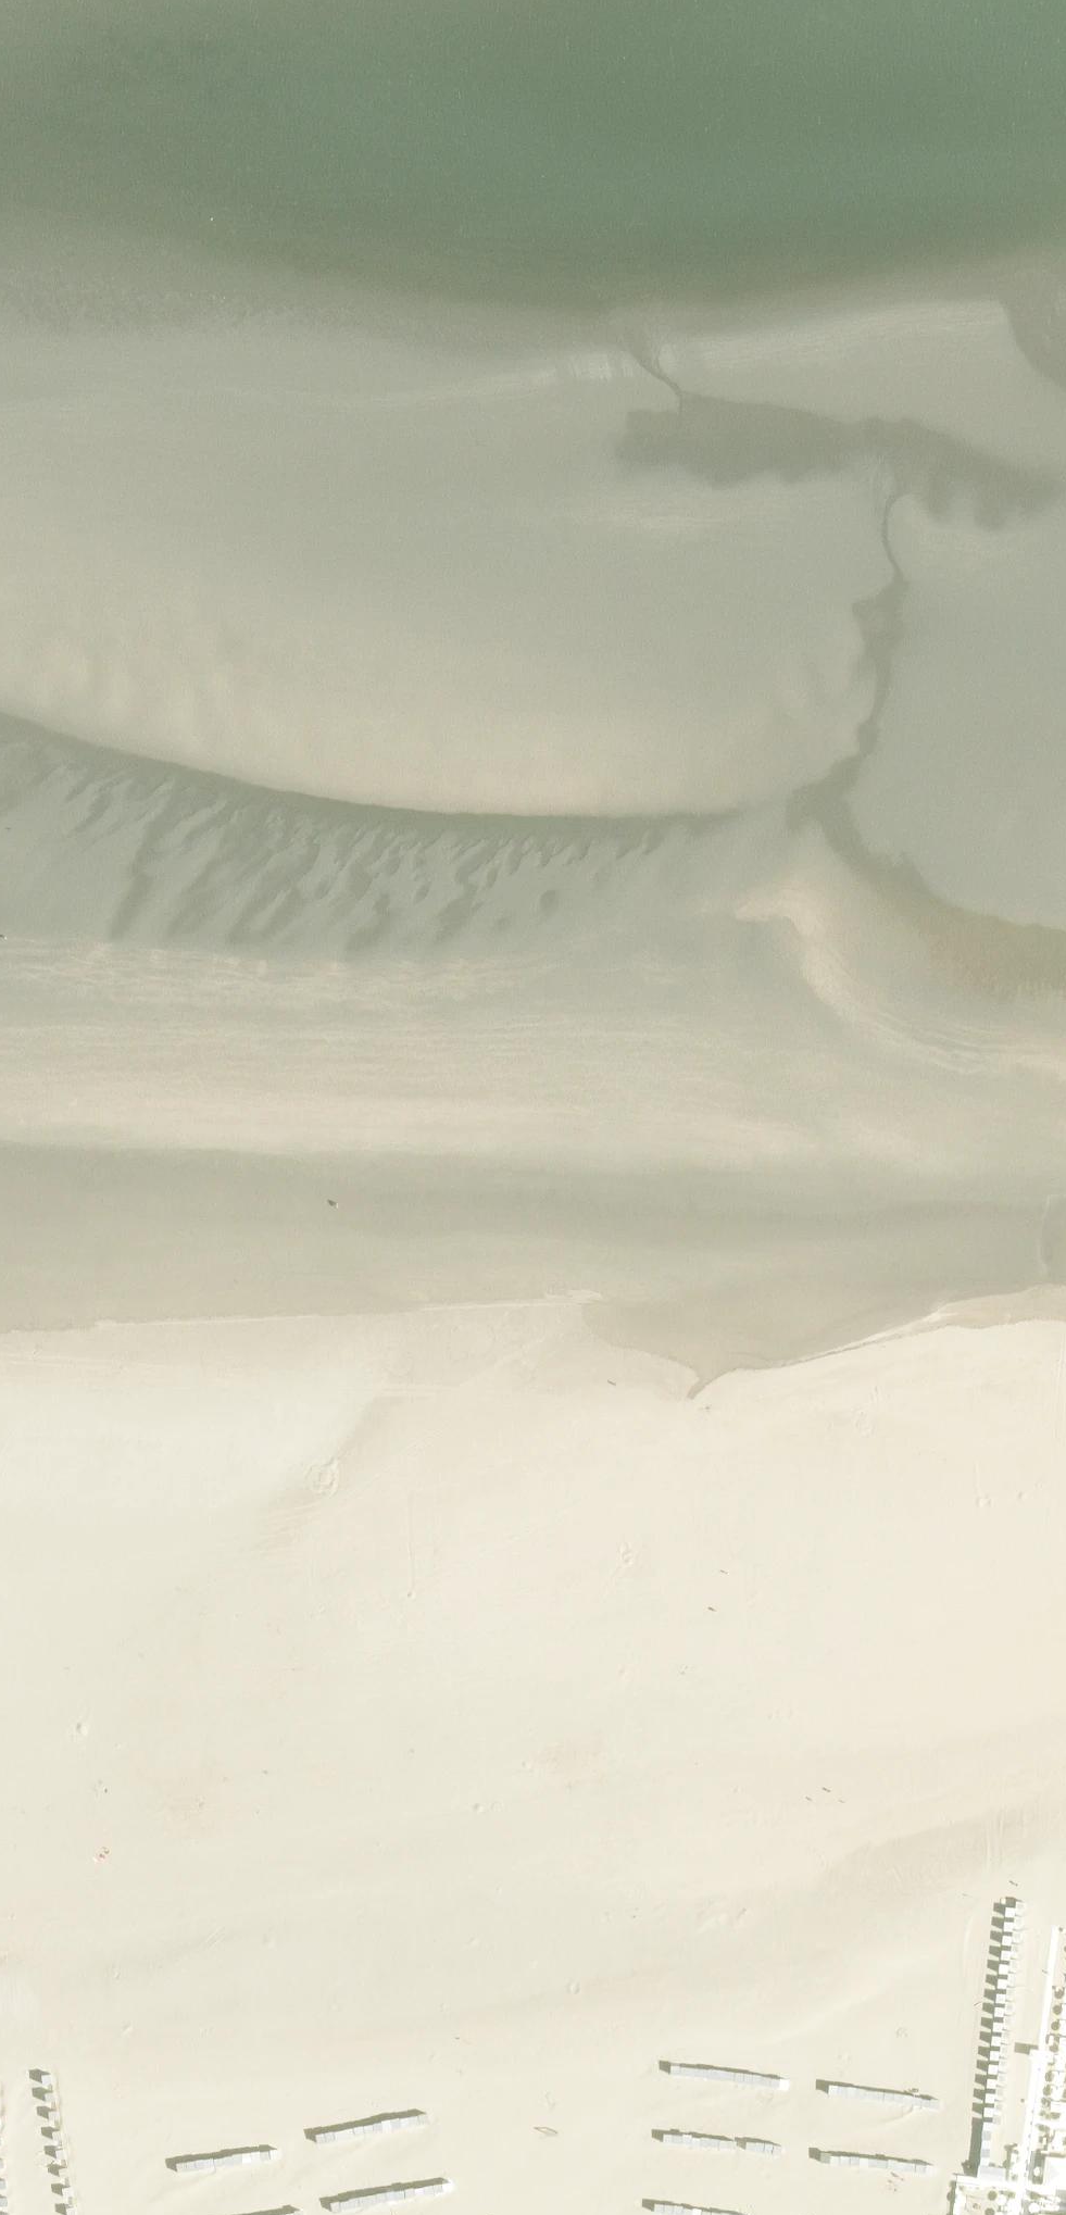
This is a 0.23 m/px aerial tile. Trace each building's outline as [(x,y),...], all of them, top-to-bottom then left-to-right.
[(994,2180),(988,2209),(988,2214),(1065,2214),(1065,2150),(1065,2148),(1062,2167),(1046,2168),(1044,2119),(1030,2178),(994,2180)] [(941,2178),(965,2177),(961,2120),(933,2122),(898,2185),(896,2149),(803,2155),(779,2199),(770,2184),(759,2204),(686,2209),(666,2198),(667,2214),(943,2214),(941,2178)] [(414,2195),(438,2187),(438,2186),(346,2180),(339,2157),(325,2161),(316,2157),(281,2155),(278,2195),(215,2214),(413,2214),(414,2195)] [(616,2197),(606,2214),(617,2214),(616,2197)] [(645,2199),(636,2214),(646,2214),(645,2199)]
